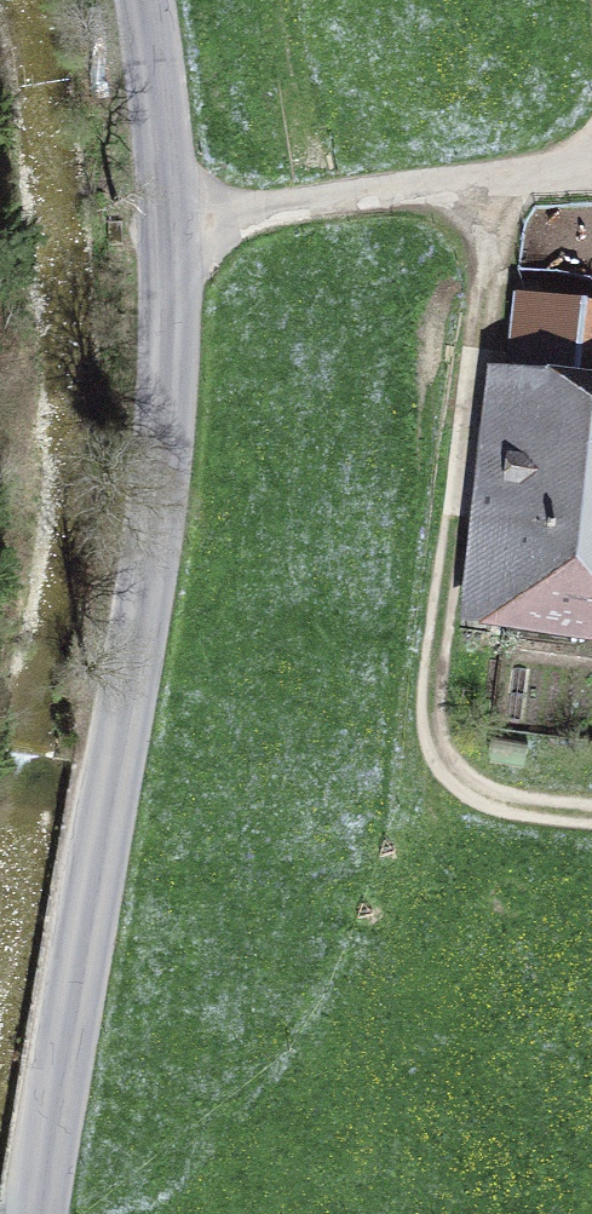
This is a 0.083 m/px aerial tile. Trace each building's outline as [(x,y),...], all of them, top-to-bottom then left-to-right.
[(521,398),(591,405),(591,321),(530,313),(521,398)] [(521,398),(500,604),(591,614),(591,405),(521,398)]
